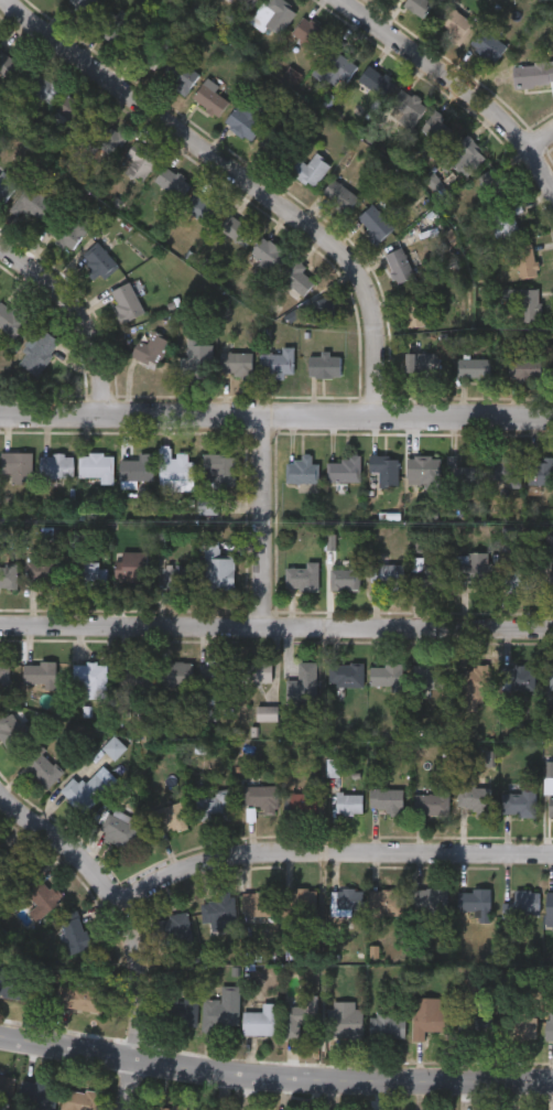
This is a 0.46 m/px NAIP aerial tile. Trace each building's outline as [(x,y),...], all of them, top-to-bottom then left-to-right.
[(59,3),(62,0),(98,0),(85,21),(59,3)] [(248,9),(236,0),(254,0),(248,9)] [(249,21),(264,0),(283,0),(297,10),(280,34),(265,23),(261,30),(249,21)] [(420,17),(397,0),(432,0),(420,17)] [(454,44),(432,20),(449,2),(473,26),(454,44)] [(91,26),(108,8),(127,23),(111,43),(91,26)] [(313,53),(290,33),(305,15),(327,34),(313,53)] [(487,64),(467,41),(485,26),(505,49),(487,64)] [(339,41),(357,60),(329,85),(312,66),(339,41)] [(13,83),(0,73),(0,46),(25,65),(13,83)] [(198,74),(183,94),(158,73),(173,54),(198,74)] [(511,63),(552,60),(552,82),(513,86),(511,63)] [(413,121),(356,79),(369,62),(426,104),(413,121)] [(61,88),(50,105),(23,85),(34,69),(61,88)] [(216,116),(191,97),(203,79),(229,97),(216,116)] [(91,115),(76,131),(54,109),(69,93),(91,115)] [(264,122),(243,140),(224,116),(245,98),(264,122)] [(443,144),(419,127),(434,108),(457,126),(443,144)] [(124,131),(116,157),(87,146),(96,120),(124,131)] [(275,159),(267,140),(284,131),(294,150),(275,159)] [(486,157),(463,176),(443,152),(466,132),(486,157)] [(132,160),(124,155),(134,140),(158,157),(140,182),(124,171),(132,160)] [(297,158),(306,163),(314,152),(330,163),(313,188),(289,171),(297,158)] [(153,181),(164,163),(189,181),(178,198),(153,181)] [(496,164),(509,184),(489,198),(475,177),(496,164)] [(2,203),(0,201),(0,173),(15,183),(2,203)] [(345,212),(321,191),(333,176),(357,197),(345,212)] [(54,203),(41,220),(25,207),(18,216),(8,208),(29,182),(54,203)] [(208,227),(182,207),(197,187),(224,206),(208,227)] [(356,218),(370,203),(392,226),(378,240),(356,218)] [(513,213),(519,238),(499,243),(491,208),(519,203),(521,211),(513,213)] [(218,227),(230,212),(254,230),(242,246),(218,227)] [(73,228),(78,220),(87,226),(69,250),(45,234),(57,217),(73,228)] [(288,251),(276,270),(250,255),(260,236),(288,251)] [(118,266),(100,281),(78,256),(96,240),(118,266)] [(535,274),(517,278),(512,246),(532,244),(535,274)] [(414,274),(397,282),(383,254),(401,246),(414,274)] [(280,277),(295,258),(306,267),(303,271),(314,281),(302,295),(280,277)] [(107,291),(129,281),(143,312),(121,322),(107,291)] [(539,288),(539,321),(518,321),(518,298),(500,298),(500,288),(539,288)] [(399,295),(421,292),(426,323),(405,327),(399,295)] [(311,302),(327,295),(334,313),(318,320),(311,302)] [(12,336),(0,327),(0,299),(1,298),(28,319),(12,336)] [(14,359),(40,326),(59,342),(34,375),(14,359)] [(145,344),(153,331),(169,341),(152,367),(128,352),(135,337),(145,344)] [(212,343),(212,374),(184,374),(184,336),(197,336),(197,343),(212,343)] [(281,354),(281,347),(293,347),(293,376),(260,376),(260,354),(281,354)] [(251,377),(224,377),(224,352),(251,352),(251,377)] [(404,377),(404,352),(440,352),(440,377),(404,377)] [(508,377),(508,353),(541,353),(541,377),(508,377)] [(339,377),(307,377),(307,356),(339,356),(339,377)] [(489,376),(456,376),(456,356),(489,356),(489,376)] [(159,444),(170,444),(170,452),(192,452),(192,488),(159,488),(159,444)] [(0,472),(0,452),(31,452),(31,483),(10,483),(10,472),(0,472)] [(112,452),(112,482),(99,482),(99,475),(78,475),(78,452),(112,452)] [(152,452),(152,479),(118,479),(118,459),(138,459),(138,452),(152,452)] [(235,486),(203,486),(203,452),(235,452),(235,486)] [(317,483),(285,483),(285,461),(300,461),(300,453),(311,453),(311,463),(317,463),(317,483)] [(73,476),(40,476),(40,454),(73,454),(73,476)] [(438,479),(405,479),(405,454),(438,454),(438,479)] [(447,491),(447,454),(456,454),(456,465),(480,465),(480,491),(447,491)] [(490,456),(519,456),(519,481),(490,481),(490,456)] [(527,456),(552,456),(552,484),(527,484),(527,456)] [(397,457),(397,486),(377,486),(377,457),(397,457)] [(326,459),(360,459),(360,481),(326,481),(326,459)] [(205,590),(206,540),(220,540),(220,551),(236,551),(236,590),(205,590)] [(147,582),(115,582),(115,560),(121,560),(121,551),(147,551),(147,582)] [(459,582),(459,553),(489,553),(489,591),(477,591),(477,582),(459,582)] [(28,560),(63,560),(63,588),(48,588),(48,582),(28,582),(28,560)] [(330,569),(349,569),(349,560),(360,560),(360,590),(330,590),(330,569)] [(318,562),(318,589),(286,589),(286,567),(306,567),(306,562),(318,562)] [(447,588),(416,588),(416,562),(436,562),(436,569),(447,569),(447,588)] [(392,582),(371,582),(371,563),(404,563),(404,590),(392,590),(392,582)] [(18,588),(0,588),(0,564),(18,564),(18,588)] [(108,564),(108,588),(76,588),(76,564),(108,564)] [(164,588),(164,567),(195,567),(195,588),(164,588)] [(506,568),(538,568),(538,592),(506,592),(506,568)] [(12,686),(0,686),(0,661),(12,661),(12,686)] [(57,661),(57,686),(24,686),(24,661),(57,661)] [(193,685),(163,685),(163,661),(193,661),(193,685)] [(202,661),(234,661),(234,687),(212,687),(212,696),(202,696),(202,661)] [(272,682),(242,682),(242,661),(272,661),(272,682)] [(317,661),(317,702),(288,702),(288,680),(300,680),(300,661),(317,661)] [(364,662),(364,685),(329,685),(329,662),(364,662)] [(73,687),(73,664),(107,664),(107,698),(87,698),(87,687),(73,687)] [(403,664),(403,685),(371,685),(371,664),(403,664)] [(416,664),(447,664),(447,687),(416,687),(416,664)] [(502,689),(502,665),(535,665),(535,689),(502,689)] [(487,667),(487,698),(460,698),(460,667),(487,667)] [(139,703),(131,703),(131,714),(119,714),(119,669),(150,669),(150,689),(139,689),(139,703)] [(13,753),(0,736),(0,721),(11,712),(32,737),(13,753)] [(104,747),(113,735),(127,747),(117,758),(104,747)] [(75,776),(84,784),(96,773),(110,787),(84,813),(61,790),(75,776)] [(492,788),(491,816),(476,816),(476,807),(458,806),(459,774),(476,775),(476,787),(492,788)] [(262,813),(262,805),(246,805),(246,777),(258,777),(258,786),(278,786),(278,813),(262,813)] [(404,788),(404,811),(371,811),(371,788),(404,788)] [(505,788),(535,788),(535,816),(505,816),(505,788)] [(196,795),(231,791),(234,819),(199,822),(196,795)] [(284,813),(284,794),(312,794),(312,813),(284,813)] [(338,813),(338,794),(362,794),(362,813),(338,813)] [(449,794),(449,816),(414,816),(414,794),(449,794)] [(151,809),(182,800),(188,822),(158,831),(151,809)] [(110,810),(141,827),(130,849),(99,832),(110,810)] [(8,886),(0,878),(0,849),(3,847),(24,870),(8,886)] [(37,922),(28,913),(37,904),(24,891),(40,874),(62,896),(37,922)] [(291,910),(291,888),(317,888),(317,910),(291,910)] [(333,888),(362,888),(362,912),(333,912),(333,888)] [(415,913),(415,888),(447,888),(447,913),(415,913)] [(372,914),(371,891),(406,890),(406,914),(372,914)] [(490,890),(490,922),(478,922),(478,910),(459,910),(459,890),(490,890)] [(275,891),(275,914),(243,914),(243,891),(275,891)] [(539,891),(539,914),(503,914),(503,902),(516,902),(516,891),(539,891)] [(236,920),(203,922),(203,901),(235,899),(236,920)] [(71,955),(57,917),(78,909),(91,947),(71,955)] [(192,940),(156,944),(154,917),(189,914),(192,940)] [(26,1000),(0,994),(0,967),(31,973),(26,1000)] [(56,1005),(59,980),(107,987),(102,1012),(56,1005)] [(239,1024),(204,1024),(203,999),(221,998),(220,985),(239,985),(239,1024)] [(301,1005),(301,994),(321,995),(319,1036),(284,1036),(284,1004),(301,1005)] [(198,995),(197,1024),(166,1024),(166,995),(198,995)] [(446,1031),(423,1031),(423,1039),(411,1039),(412,996),(440,996),(440,1007),(446,1007),(446,1031)] [(243,1035),(243,1011),(263,1011),(263,1002),(279,1002),(279,1035),(243,1035)] [(329,1035),(329,1002),(362,1002),(362,1035),(329,1035)] [(405,1038),(369,1038),(369,1014),(405,1014),(405,1038)] [(511,1038),(511,1014),(539,1014),(539,1038),(511,1038)] [(19,1108),(0,1108),(0,1075),(19,1075),(19,1108)] [(26,1108),(26,1081),(55,1081),(55,1108),(26,1108)]
